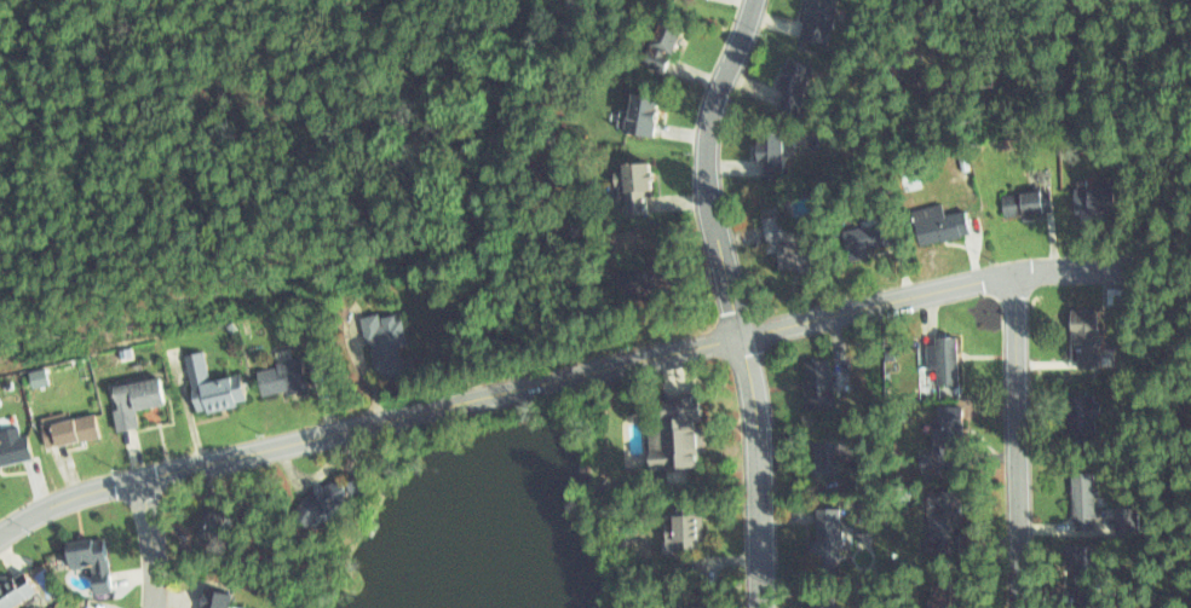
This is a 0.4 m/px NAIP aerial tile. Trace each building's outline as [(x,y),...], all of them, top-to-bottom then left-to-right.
[(798,31),(806,0),(830,0),(821,37),(798,31)] [(685,30),(672,69),(644,59),(657,21),(685,30)] [(811,62),(800,102),(772,93),(783,53),(811,62)] [(657,94),(655,135),(626,134),(628,93),(657,94)] [(786,127),(787,169),(756,169),(756,127),(786,127)] [(648,162),(648,204),(618,204),(617,162),(648,162)] [(1126,205),(1084,209),(1081,180),(1123,176),(1126,205)] [(1055,208),(1013,214),(1009,186),(1051,180),(1055,208)] [(908,208),(916,244),(970,232),(962,203),(940,208),(936,201),(908,208)] [(786,209),(788,250),(759,253),(756,212),(786,209)] [(890,245),(848,251),(844,224),(886,218),(890,245)] [(644,256),(652,299),(683,293),(679,272),(691,270),(687,248),(644,256)] [(1110,364),(1086,364),(1086,302),(1110,302),(1110,364)] [(355,315),(369,371),(389,366),(385,349),(403,344),(393,307),(379,311),(378,319),(370,322),(368,312),(355,315)] [(959,338),(959,381),(930,381),(928,340),(959,338)] [(247,393),(270,388),(271,394),(299,388),(289,346),(260,352),(261,358),(241,363),(247,393)] [(174,351),(186,411),(237,401),(230,366),(196,372),(190,347),(174,351)] [(829,409),(806,413),(794,353),(817,348),(829,409)] [(99,376),(111,429),(132,424),(128,406),(156,400),(148,364),(99,376)] [(50,385),(46,368),(29,371),(33,388),(50,385)] [(1104,390),(1104,432),(1075,432),(1074,390),(1104,390)] [(707,399),(708,448),(692,448),(694,464),(646,465),(645,400),(707,399)] [(40,442),(90,430),(84,407),(34,419),(40,442)] [(957,418),(957,459),(928,459),(928,418),(957,418)] [(21,454),(13,421),(0,423),(0,459),(21,454)] [(845,438),(845,480),(816,480),(816,438),(845,438)] [(1100,521),(1077,521),(1076,459),(1100,459),(1100,521)] [(298,520),(335,486),(318,468),(281,502),(298,520)] [(368,489),(362,469),(346,475),(352,495),(368,489)] [(294,505),(309,529),(346,506),(341,499),(349,494),(338,476),(294,505)] [(966,491),(967,533),(937,533),(937,492),(966,491)] [(208,549),(228,502),(205,492),(185,539),(208,549)] [(704,503),(706,545),(677,545),(675,504),(704,503)] [(844,506),(844,548),(815,549),(813,506),(844,506)] [(1117,533),(1140,532),(1140,507),(1117,507),(1117,533)] [(81,569),(87,568),(85,554),(77,555),(80,563),(59,567),(53,535),(81,531),(82,538),(98,535),(108,589),(86,592),(81,569)] [(1101,548),(1077,549),(1078,595),(1103,595),(1101,548)] [(31,590),(22,567),(0,576),(0,604),(31,590)] [(963,579),(930,580),(931,607),(964,607),(963,579)] [(186,607),(241,607),(221,604),(224,587),(191,581),(186,607)] [(837,597),(813,596),(812,607),(837,607),(837,597)]
